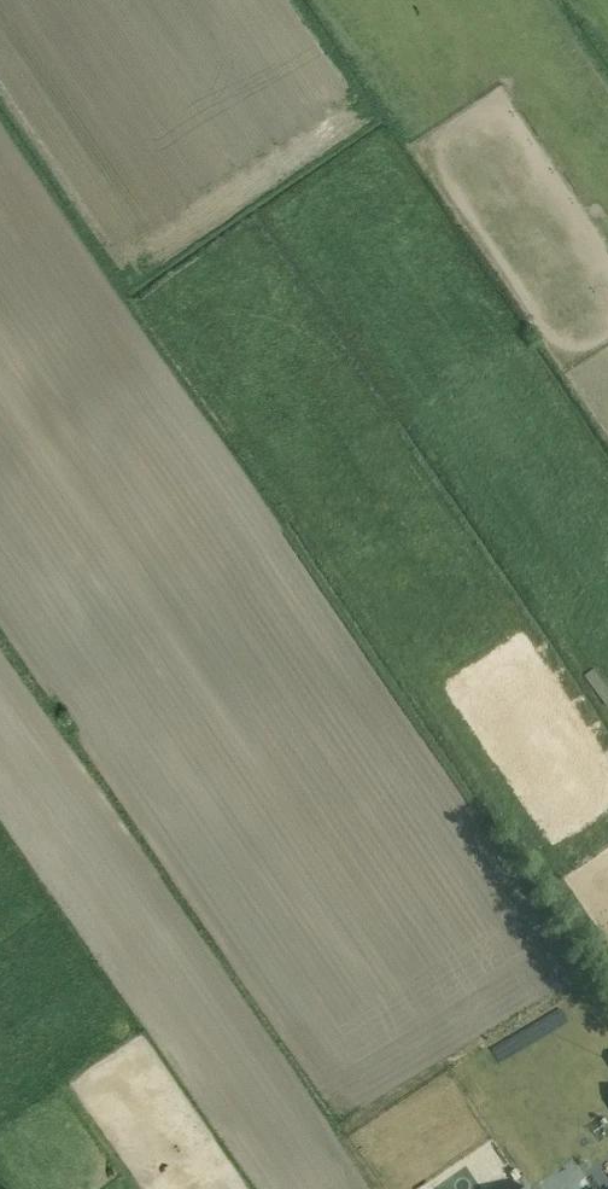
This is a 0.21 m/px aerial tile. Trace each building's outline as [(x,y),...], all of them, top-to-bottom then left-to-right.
[(562,1188),(595,1188),(584,1173),(562,1188)]
